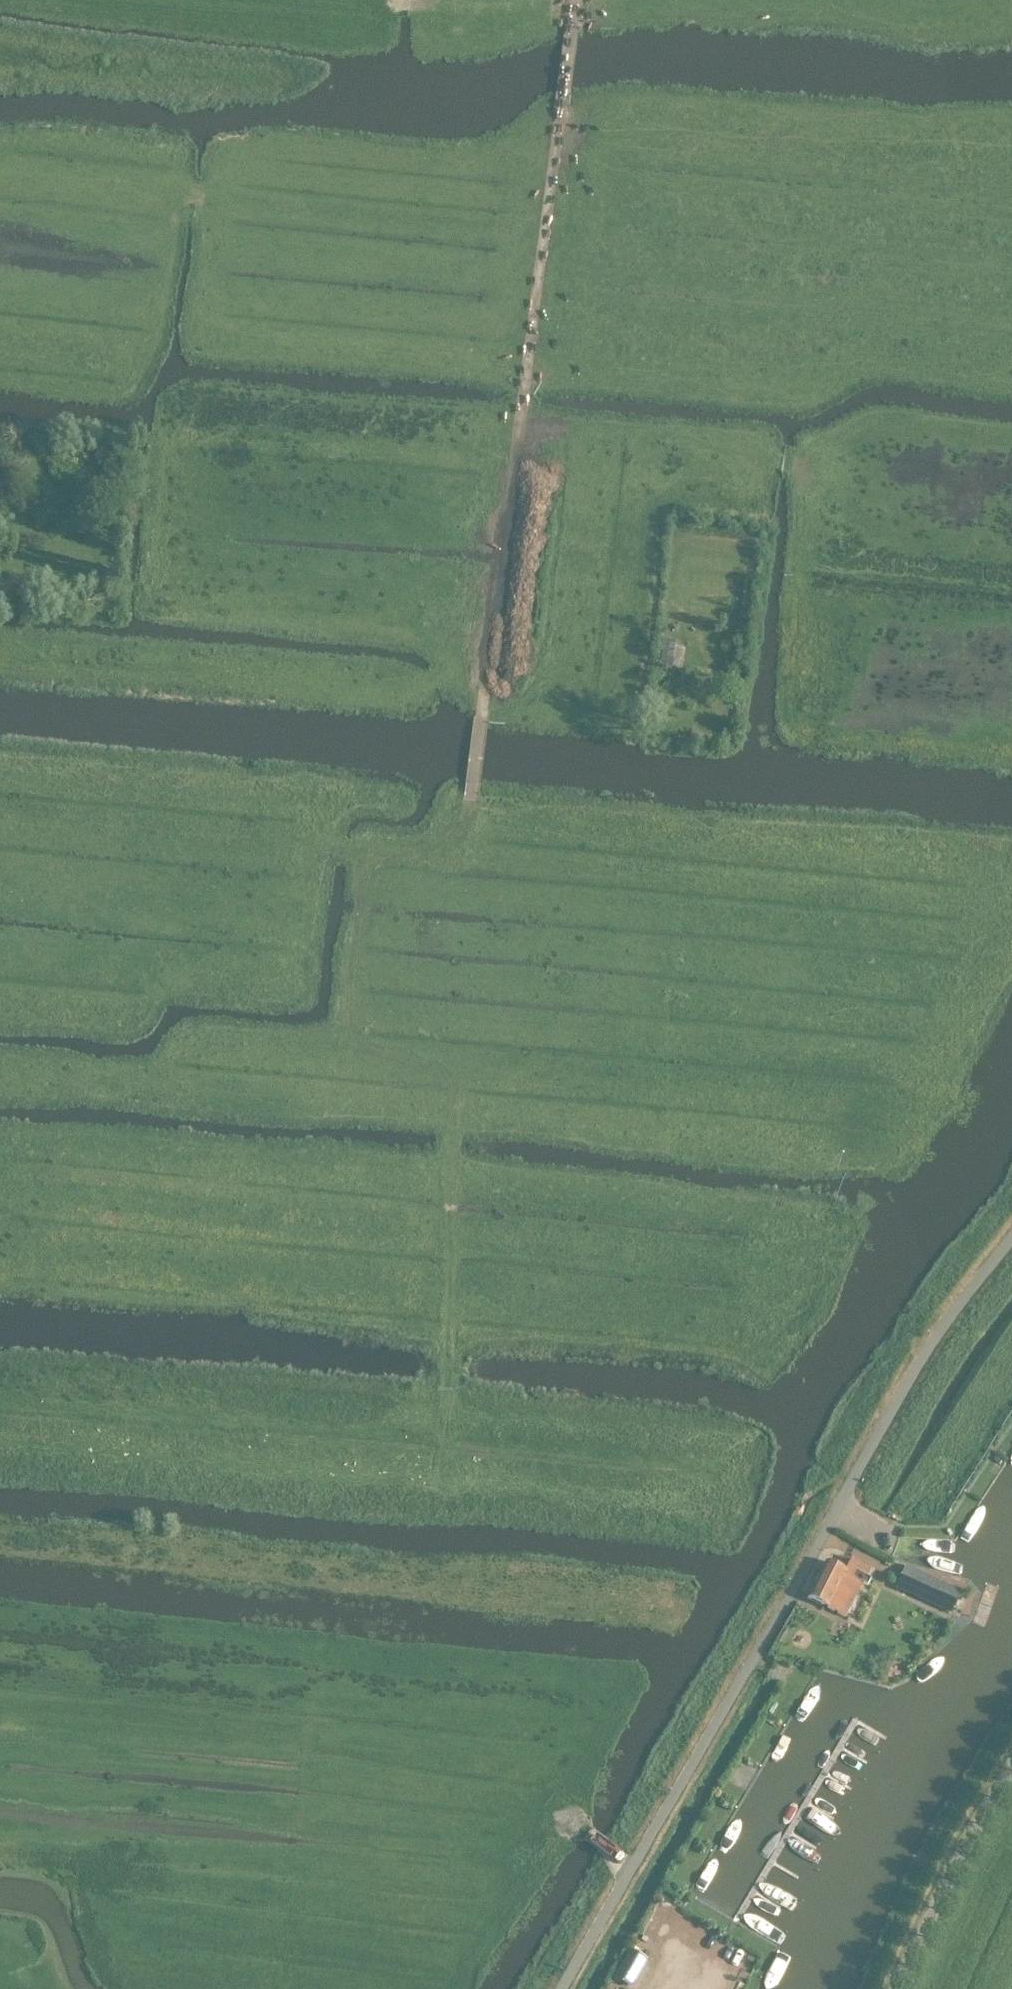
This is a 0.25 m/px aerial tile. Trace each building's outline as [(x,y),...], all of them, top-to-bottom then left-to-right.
[(845,1616),(862,1582),(867,1585),(871,1578),(866,1575),(870,1567),(852,1558),(845,1571),(827,1561),(808,1597),(845,1616)] [(898,1584),(933,1602),(952,1610),(960,1592),(907,1566),(898,1584)] [(684,1928),(694,1907),(684,1902),(674,1922),(684,1928)] [(644,1957),(630,1949),(614,1977),(628,1985),(644,1957)]
